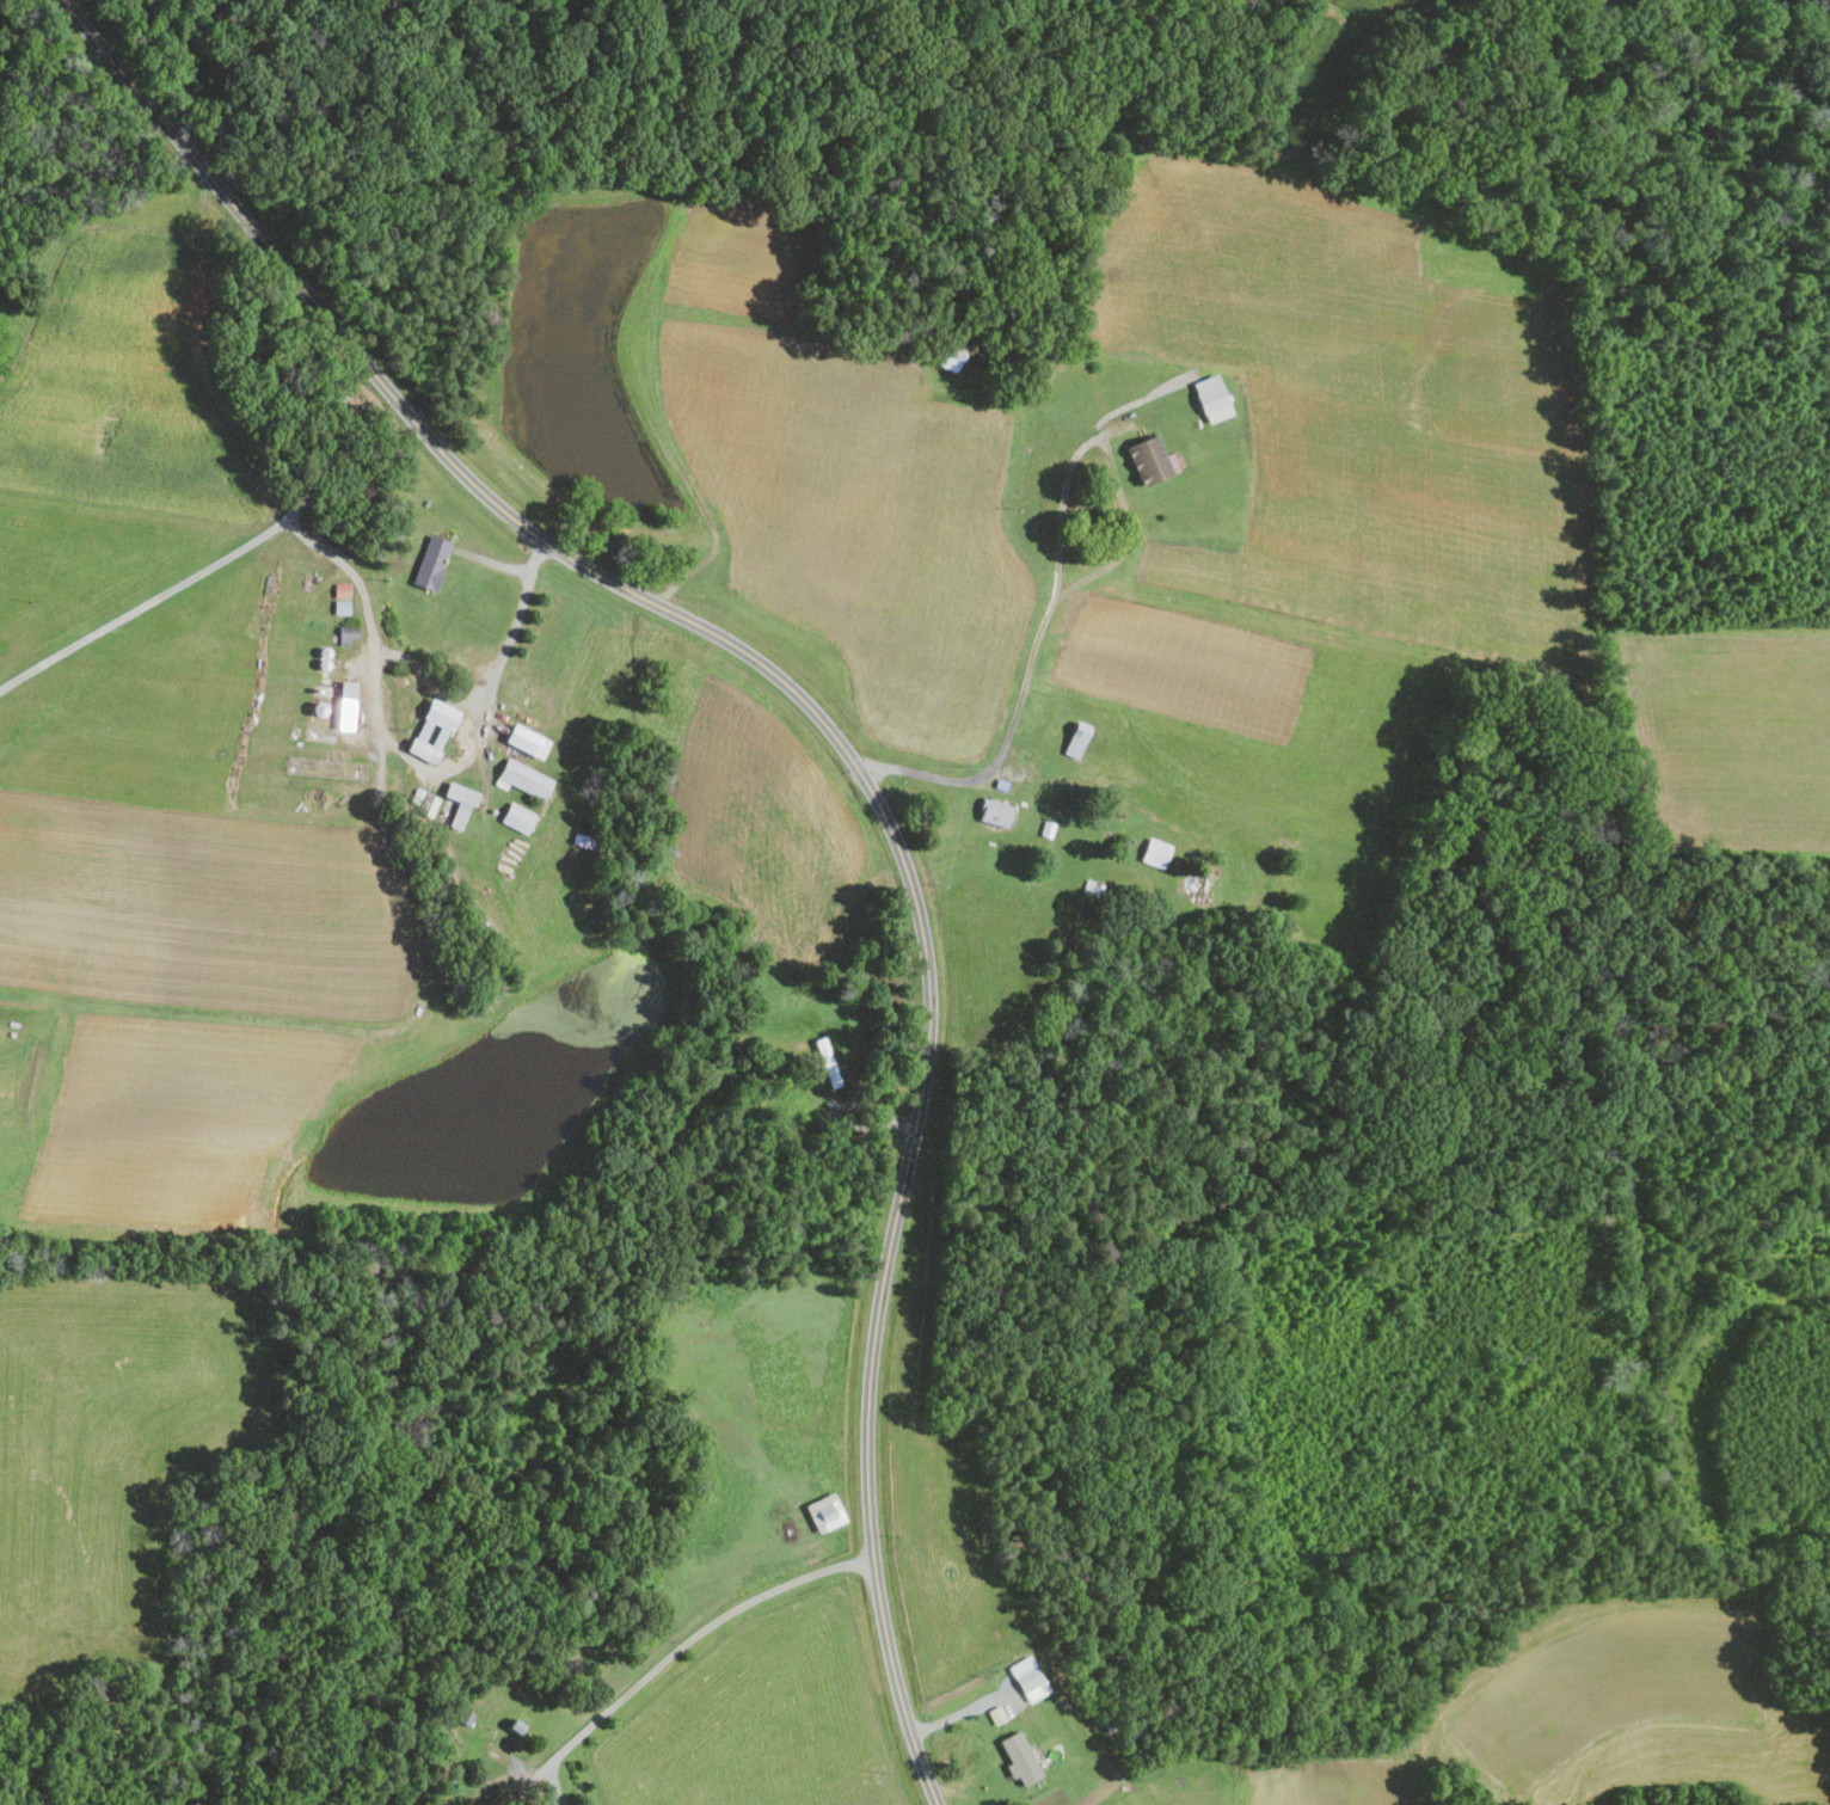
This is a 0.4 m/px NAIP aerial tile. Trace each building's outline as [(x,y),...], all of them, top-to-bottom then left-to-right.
[(1232,414),(1216,374),(1190,384),(1206,424),(1232,414)] [(432,536),(413,584),(437,594),(447,570),(443,569),(453,545),(432,536)] [(348,597),(349,584),(336,583),(336,597),(348,597)] [(350,600),(334,600),(334,614),(349,614),(350,600)] [(356,624),(339,625),(339,642),(357,641),(356,624)] [(354,681),(338,680),(336,728),(353,729),(354,681)] [(457,709),(430,696),(406,751),(433,763),(457,709)] [(1089,724),(1074,719),(1063,753),(1078,757),(1089,724)] [(503,741),(541,757),(549,738),(511,722),(503,741)] [(552,777),(504,757),(493,783),(505,788),(507,783),(543,799),(552,777)] [(461,830),(474,790),(446,780),(442,795),(456,800),(447,826),(461,830)] [(977,818),(1005,827),(1012,805),(983,796),(977,818)] [(526,833),(535,812),(508,801),(499,822),(526,833)] [(1139,859),(1162,868),(1171,844),(1148,836),(1139,859)] [(1049,1691),(1035,1664),(1013,1677),(1028,1703),(1049,1691)] [(994,1725),(1006,1719),(999,1704),(987,1710),(994,1725)] [(998,1740),(1009,1763),(1005,1765),(1011,1778),(1017,1775),(1021,1785),(1041,1776),(1019,1730),(998,1740)]
